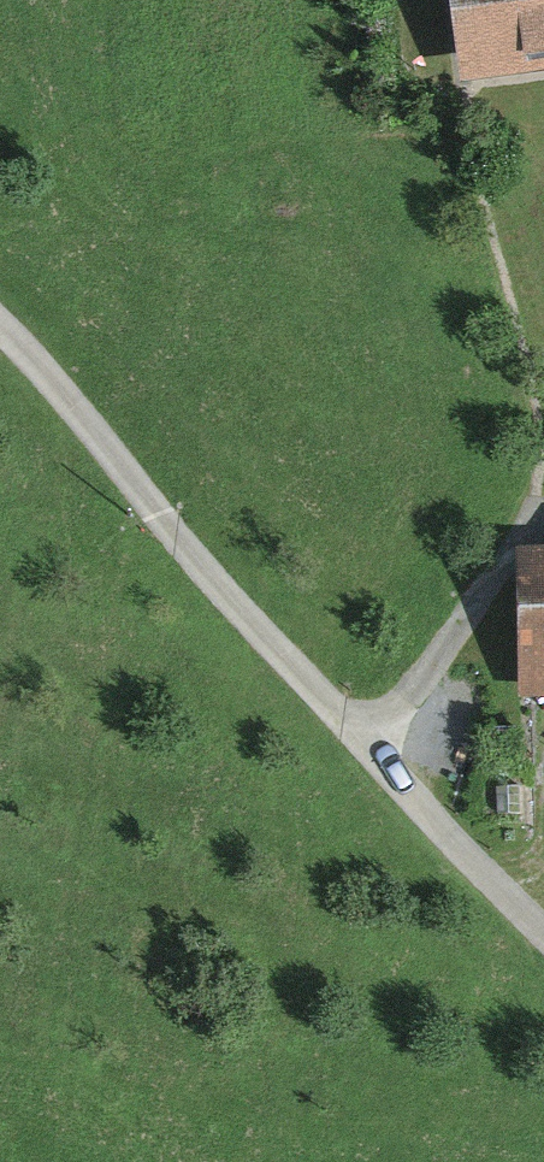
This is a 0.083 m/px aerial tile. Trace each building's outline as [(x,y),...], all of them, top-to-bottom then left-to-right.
[(507,101),(543,94),(543,0),(488,0),(507,101)]
